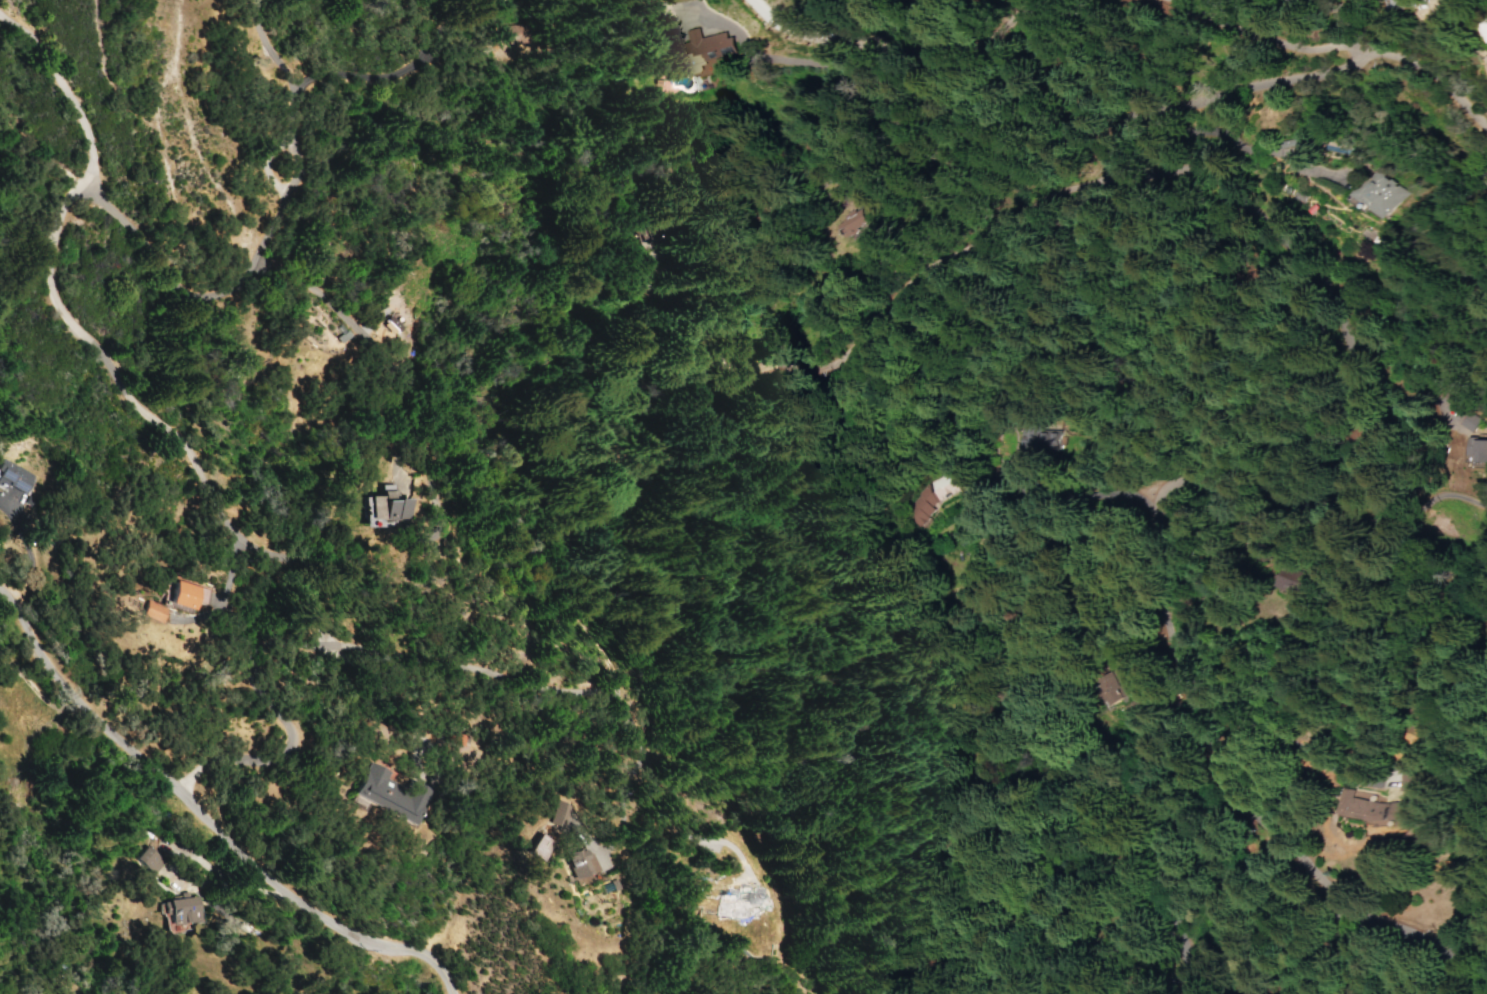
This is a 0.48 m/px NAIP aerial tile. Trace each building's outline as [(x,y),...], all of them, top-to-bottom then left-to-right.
[(1394,10),(1417,7),(1416,0),(1393,0),(1394,10)] [(516,43),(536,42),(535,24),(515,25),(516,43)] [(734,54),(728,30),(683,42),(689,68),(700,65),(700,63),(734,54)] [(1400,194),(1380,218),(1350,193),(1370,169),(1400,194)] [(657,228),(666,242),(703,219),(695,206),(681,214),(681,213),(657,228)] [(824,238),(848,224),(838,207),(814,221),(824,238)] [(1446,424),(1461,432),(1468,419),(1453,410),(1446,424)] [(1015,432),(1014,422),(994,423),(995,450),(1033,449),(1033,431),(1015,432)] [(1457,440),(1458,456),(1466,456),(1466,464),(1484,464),(1484,457),(1486,457),(1486,440),(1457,440)] [(36,476),(1,460),(0,463),(0,484),(27,496),(36,476)] [(908,499),(946,483),(938,464),(900,479),(908,499)] [(362,527),(381,526),(381,519),(404,519),(403,498),(392,498),(392,484),(378,484),(378,496),(361,496),(362,527)] [(1282,595),(1289,574),(1260,565),(1253,586),(1282,595)] [(204,603),(207,589),(172,581),(167,604),(190,609),(192,601),(204,603)] [(139,615),(159,623),(165,608),(146,600),(139,615)] [(1082,707),(1105,691),(1092,671),(1069,687),(1082,707)] [(1119,713),(1111,696),(1094,705),(1103,722),(1119,713)] [(349,799),(408,830),(428,792),(369,760),(349,799)] [(1385,764),(1386,771),(1377,772),(1380,791),(1399,788),(1396,762),(1385,764)] [(1394,805),(1337,795),(1338,789),(1317,785),(1312,811),(1391,825),(1394,805)] [(552,822),(566,828),(576,806),(562,800),(552,822)] [(539,862),(555,844),(542,833),(527,851),(539,862)] [(132,859),(148,876),(163,863),(146,846),(132,859)] [(600,877),(592,853),(586,855),(584,847),(564,854),(574,885),(600,877)] [(198,896),(188,897),(187,892),(178,893),(178,898),(162,900),(165,926),(201,922),(198,896)]
